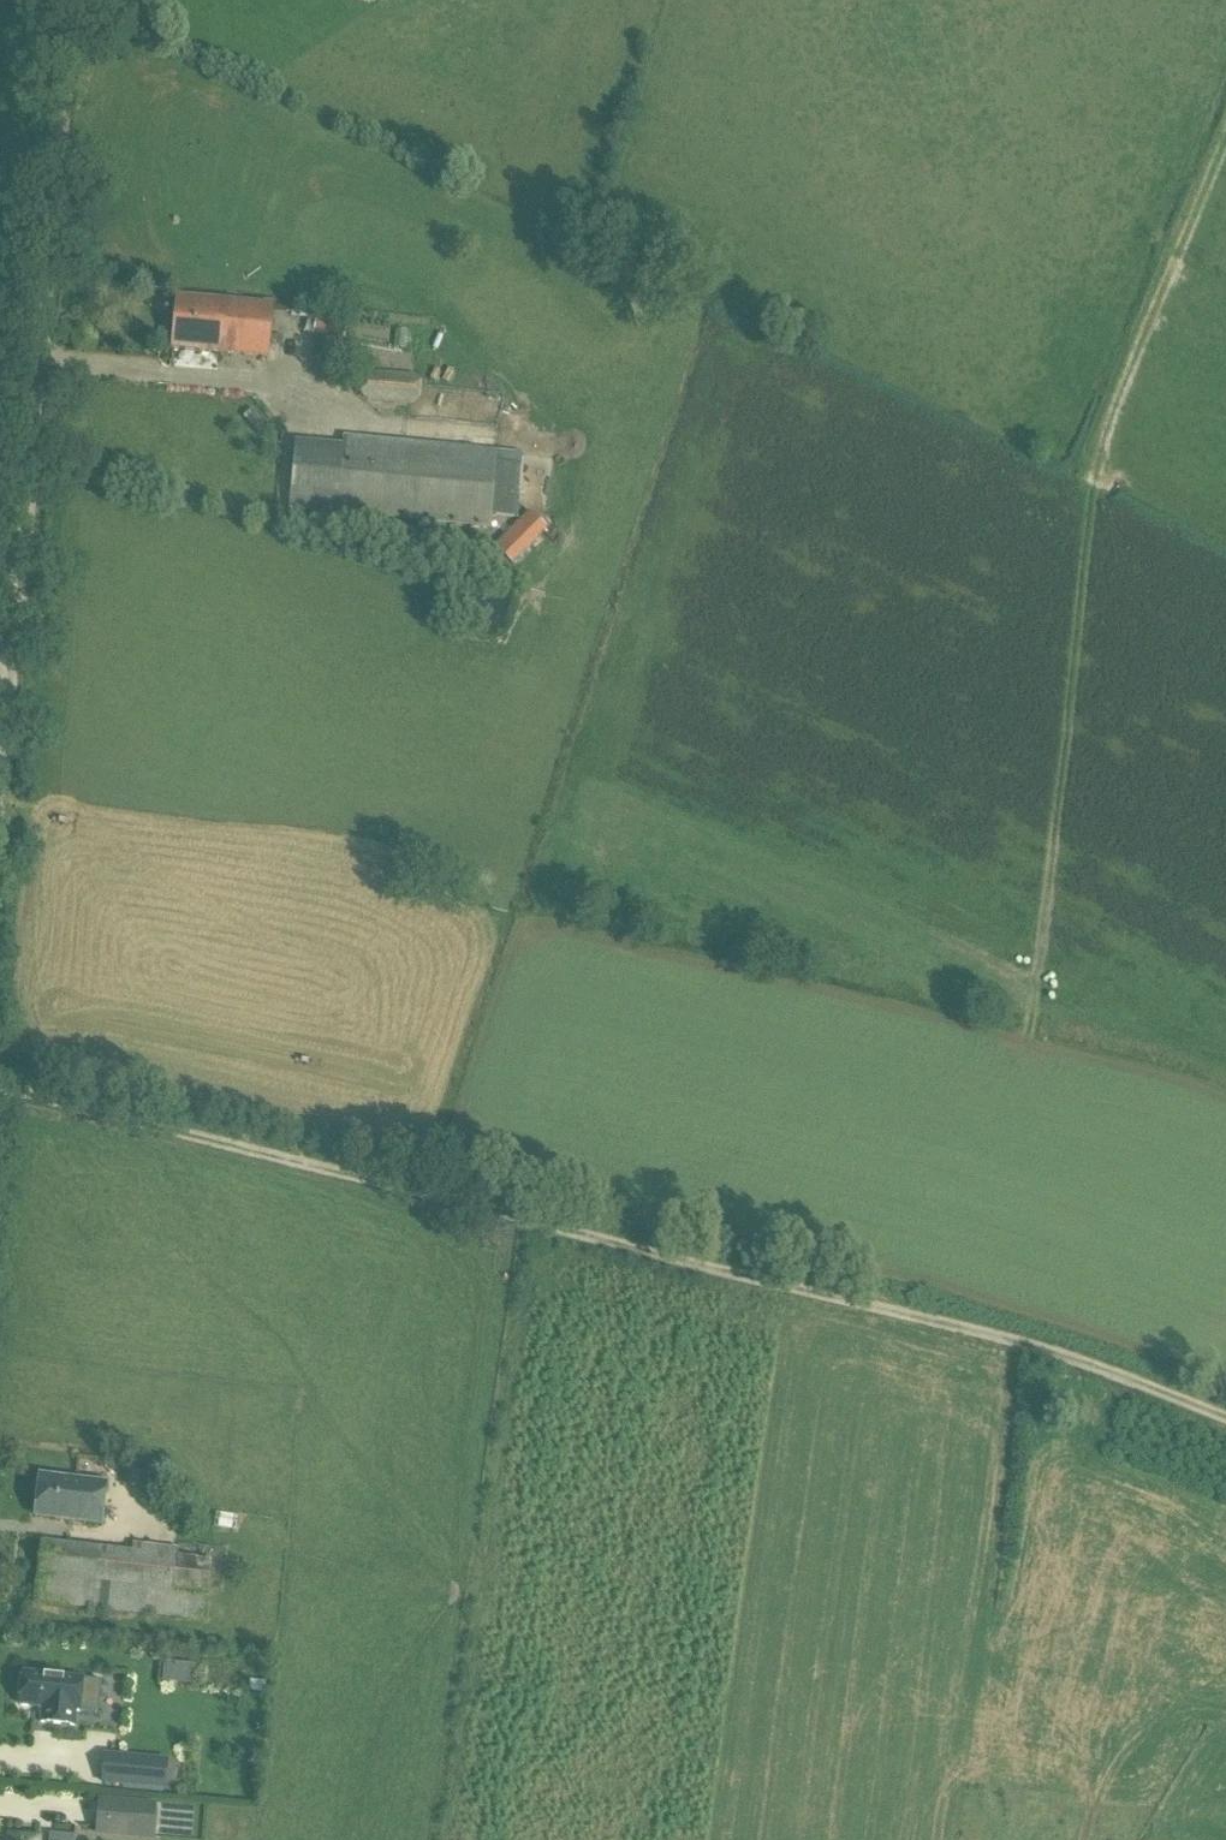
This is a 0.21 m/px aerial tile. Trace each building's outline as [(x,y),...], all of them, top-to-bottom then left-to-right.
[(173,350),(268,359),(272,307),(177,298),(173,350)] [(355,360),(412,361),(413,317),(390,317),(390,312),(356,311),(355,360)] [(313,335),(345,341),(349,320),(318,314),(313,335)] [(413,409),(422,401),(423,382),(416,376),(369,371),(361,378),(359,396),(366,405),(413,409)] [(139,410),(155,415),(160,401),(144,396),(139,410)] [(429,428),(429,419),(403,419),(402,427),(429,428)] [(294,445),(289,511),(492,529),(499,452),(343,436),(342,450),(294,445)] [(523,573),(554,546),(543,535),(548,530),(529,513),(494,548),(512,566),(515,563),(523,573)] [(108,1471),(41,1464),(38,1506),(104,1512),(108,1471)] [(229,1537),(233,1512),(209,1509),(206,1534),(229,1537)] [(136,1531),(135,1539),(45,1531),(39,1590),(209,1607),(215,1547),(182,1543),(182,1536),(136,1531)] [(99,1714),(102,1681),(83,1680),(83,1679),(24,1673),(21,1706),(42,1708),(42,1715),(41,1721),(41,1723),(44,1723),(54,1724),(75,1726),(76,1712),(77,1712),(99,1714)] [(62,1802),(59,1834),(110,1839),(113,1839),(116,1807),(62,1802)]
